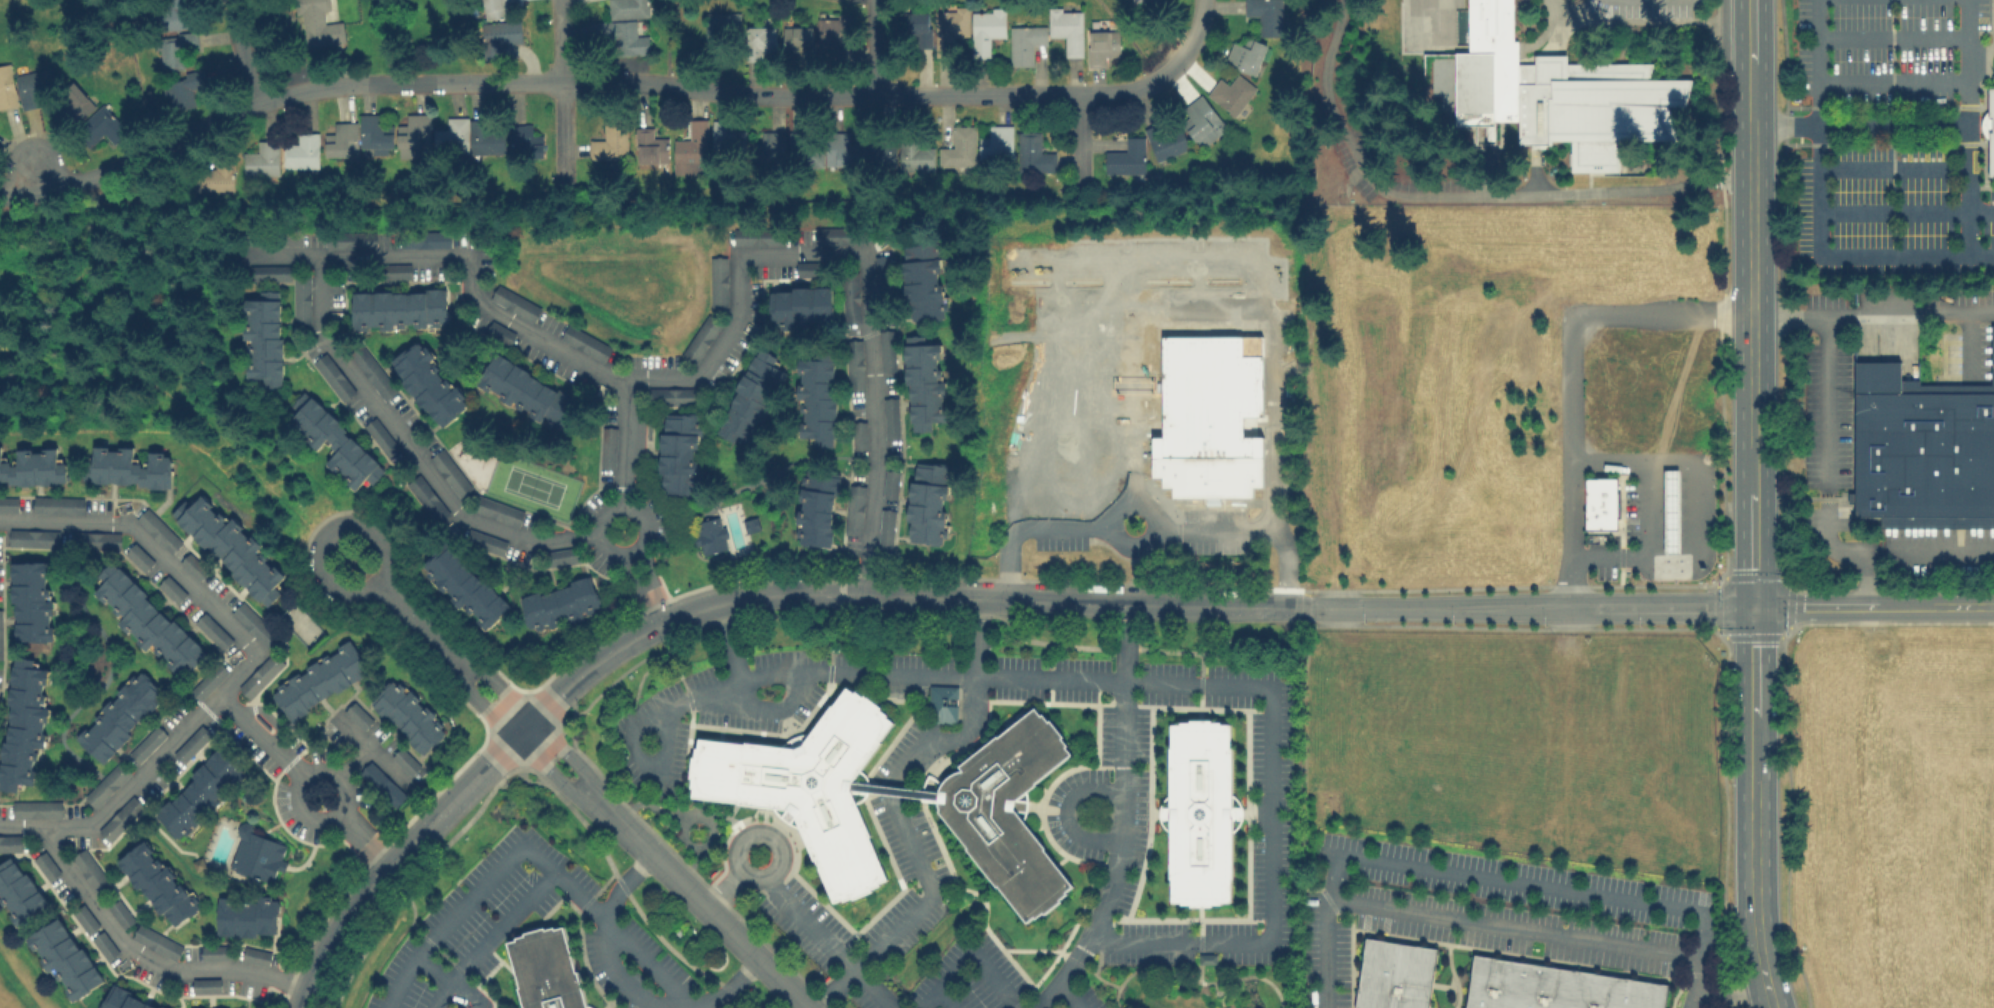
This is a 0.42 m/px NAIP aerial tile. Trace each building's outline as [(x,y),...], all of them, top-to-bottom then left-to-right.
[(329,21),(326,0),(298,0),(303,47),(344,41),(342,20),(329,21)] [(518,14),(517,0),(483,0),(484,17),(518,14)] [(608,17),(647,16),(647,0),(608,0),(608,17)] [(1258,15),(1258,35),(1280,35),(1281,0),(1244,0),(1244,15),(1258,15)] [(1467,51),(1467,0),(1512,0),(1511,40),(1516,40),(1516,63),(1533,63),(1533,54),(1565,54),(1565,63),(1651,63),(1648,78),(1691,78),(1684,104),(1666,104),(1676,139),(1618,139),(1618,170),(1569,170),(1569,139),(1550,139),(1550,144),(1517,144),(1517,120),(1494,120),(1494,143),(1453,143),(1453,120),(1422,120),(1422,51),(1467,51)] [(968,7),(935,7),(935,55),(953,55),(953,36),(968,36),(968,7)] [(1048,7),(1048,36),(1062,36),(1062,56),(1082,56),(1082,7),(1048,7)] [(1005,8),(971,8),(971,56),(992,56),(992,36),(1005,36),(1005,8)] [(737,11),(705,11),(705,43),(737,43),(737,11)] [(911,35),(911,47),(930,47),(930,11),(901,11),(901,35),(911,35)] [(817,55),(835,55),(835,43),(850,43),(849,17),(816,18),(817,55)] [(481,22),(483,47),(522,45),(521,20),(481,22)] [(589,21),(589,43),(615,42),(615,55),(649,54),(648,34),(638,34),(638,20),(589,21)] [(788,45),(812,45),(812,25),(788,25),(788,45)] [(1009,64),(1032,64),(1032,44),(1045,44),(1045,25),(1009,25),(1009,64)] [(775,27),(746,26),(746,60),(761,60),(761,50),(775,50),(775,27)] [(1118,54),(1118,30),(1087,30),(1087,65),(1106,65),(1106,54),(1118,54)] [(160,70),(184,69),(183,49),(198,49),(197,33),(159,35),(160,70)] [(1232,41),(1224,63),(1255,74),(1266,44),(1247,37),(1244,45),(1232,41)] [(8,63),(0,65),(0,107),(18,104),(8,63)] [(18,71),(18,106),(47,106),(48,71),(18,71)] [(194,106),(191,88),(207,85),(204,71),(166,78),(171,110),(194,106)] [(1206,94),(1233,115),(1255,87),(1237,73),(1229,83),(1220,76),(1206,94)] [(95,104),(71,82),(55,100),(78,121),(95,104)] [(1988,86),(1993,86),(1993,175),(1988,175),(1988,139),(1984,135),(1981,130),(1980,124),(1981,119),(1984,114),(1988,110),(1988,86)] [(1226,129),(1202,93),(1181,108),(1191,123),(1185,127),(1199,147),(1226,129)] [(112,143),(127,130),(102,103),(73,130),(88,147),(103,133),(112,143)] [(392,113),(359,113),(359,152),(392,152),(392,113)] [(430,146),(430,113),(406,113),(406,124),(396,124),(396,146),(430,146)] [(469,153),(504,153),(504,130),(489,130),(488,117),(447,117),(447,128),(432,129),(432,150),(469,150),(469,153)] [(706,119),(687,119),(688,138),(673,138),(673,165),(706,165),(706,119)] [(358,156),(357,121),(334,122),(334,141),(324,142),(325,157),(358,156)] [(590,157),(626,157),(626,121),(603,121),(603,138),(590,138),(590,157)] [(713,121),(713,150),(741,150),(741,121),(713,121)] [(1155,160),(1188,148),(1181,127),(1164,133),(1161,123),(1144,129),(1155,160)] [(543,157),(542,134),(532,134),(532,124),(509,125),(510,157),(543,157)] [(974,125),(951,125),(951,145),(938,145),(938,165),(974,165),(974,125)] [(1012,125),(988,125),(988,139),(980,139),(980,157),(1012,157),(1012,125)] [(653,137),(653,126),(635,126),(635,162),(666,162),(666,137),(653,137)] [(788,157),(806,158),(807,131),(789,131),(788,157)] [(1018,131),(1018,170),(1054,170),(1054,151),(1040,151),(1040,131),(1018,131)] [(756,132),(757,164),(787,163),(787,148),(797,148),(796,132),(756,132)] [(283,144),(283,168),(319,168),(318,133),(298,133),(298,144),(283,144)] [(1104,151),(1105,174),(1145,173),(1144,136),(1125,137),(1125,151),(1104,151)] [(894,167),(894,138),(867,138),(867,167),(894,167)] [(278,176),(278,140),(255,140),(255,152),(243,152),(243,176),(278,176)] [(899,171),(933,171),(933,141),(899,141),(899,171)] [(233,191),(233,167),(194,166),(193,191),(233,191)] [(864,226),(813,226),(813,243),(864,243),(864,226)] [(733,245),(784,245),(784,227),(733,227),(733,245)] [(901,244),(904,321),(943,319),(940,242),(901,244)] [(710,306),(727,306),(727,256),(710,256),(710,306)] [(409,278),(409,263),(382,263),(382,278),(409,278)] [(249,279),(289,279),(289,265),(249,265),(249,279)] [(842,321),(859,321),(859,273),(842,273),(842,321)] [(489,300),(534,320),(541,304),(495,285),(489,300)] [(831,286),(769,286),(769,326),(832,326),(831,286)] [(282,386),(282,289),(259,290),(259,299),(244,299),(244,377),(260,377),(260,386),(282,386)] [(353,292),(353,331),(368,331),(368,326),(379,326),(379,330),(405,329),(405,326),(439,326),(439,322),(447,321),(446,290),(374,291),(374,292),(353,292)] [(722,323),(707,313),(681,355),(696,364),(722,323)] [(516,333),(491,319),(484,330),(509,344),(516,333)] [(559,338),(604,362),(612,346),(567,322),(559,338)] [(1990,324),(1993,324),(1993,526),(1879,526),(1879,517),(1853,517),(1853,361),(1900,361),(1900,379),(1919,379),(1919,383),(1990,383),(1990,324)] [(906,431),(932,430),(931,421),(944,420),(942,342),(929,342),(929,334),(904,334),(906,431)] [(1242,336),(1162,335),(1161,436),(1151,436),(1151,476),(1162,476),(1162,486),(1172,486),(1172,496),(1252,496),(1253,486),(1262,486),(1262,436),(1242,435),(1242,416),(1261,416),(1261,355),(1241,355),(1242,336)] [(421,337),(389,359),(437,429),(469,406),(421,337)] [(717,433),(753,447),(785,370),(774,365),(778,355),(752,345),(717,433)] [(576,400),(496,352),(477,383),(500,396),(558,431),(576,400)] [(837,354),(797,353),(796,436),(813,437),(812,446),(835,446),(837,354)] [(386,468),(306,389),(294,401),(301,407),(287,422),(316,450),(323,443),(334,453),(324,462),(354,491),(363,481),(369,486),(386,468)] [(659,412),(658,493),(698,494),(700,413),(659,412)] [(83,484),(171,486),(172,452),(147,452),(147,458),(132,458),(133,446),(93,445),(92,460),(84,460),(83,484)] [(17,459),(1,459),(1,446),(0,446),(0,484),(66,483),(66,460),(56,460),(55,447),(16,447),(17,459)] [(441,448),(429,458),(461,500),(474,490),(441,448)] [(949,463),(910,461),(905,546),(944,548),(949,463)] [(802,467),(793,543),(831,547),(839,471),(802,467)] [(1662,468),(1679,469),(1678,552),(1661,552),(1662,468)] [(451,513),(418,473),(405,484),(438,524),(451,513)] [(1584,528),(1585,478),(1616,478),(1616,529),(1584,528)] [(860,535),(866,483),(848,481),(843,533),(860,535)] [(170,515),(266,607),(281,591),(274,585),(285,574),(258,550),(261,546),(203,491),(192,502),(187,497),(170,515)] [(519,526),(525,509),(476,494),(471,511),(519,526)] [(82,495),(32,495),(32,513),(82,513),(82,495)] [(134,518),(169,553),(182,540),(147,505),(134,518)] [(690,523),(700,555),(729,546),(720,514),(690,523)] [(58,546),(58,528),(7,528),(7,546),(58,546)] [(121,533),(71,531),(70,546),(120,548),(121,533)] [(474,548),(509,556),(512,541),(477,534),(474,548)] [(511,605),(475,567),(474,568),(446,540),(419,565),(484,632),(511,605)] [(125,553),(148,575),(158,565),(134,543),(125,553)] [(574,563),(574,548),(546,548),(546,563),(574,563)] [(11,641),(52,641),(51,560),(11,560),(11,641)] [(209,652),(112,560),(97,575),(104,582),(91,595),(148,649),(150,647),(184,679),(209,652)] [(180,608),(190,598),(167,575),(157,585),(180,608)] [(518,595),(528,632),(602,611),(592,575),(518,595)] [(230,612),(265,647),(277,635),(242,599),(230,612)] [(269,685),(287,718),(372,674),(354,640),(269,685)] [(285,663),(272,651),(236,687),(249,699),(285,663)] [(0,789),(19,790),(19,782),(39,784),(46,706),(44,706),(48,660),(10,657),(0,789)] [(167,693),(138,666),(73,737),(102,764),(167,693)] [(449,726),(393,675),(367,703),(423,754),(449,726)] [(928,684),(956,685),(955,721),(927,721),(928,684)] [(849,789),(869,835),(867,836),(885,877),(877,881),(878,883),(869,887),(870,889),(852,897),(851,895),(842,899),(841,896),(832,900),(814,858),(812,859),(791,808),(737,802),(738,800),(691,795),(692,787),(690,786),(692,777),(689,777),(692,756),(694,756),(695,747),(697,747),(698,737),(744,743),(744,741),(799,747),(830,705),(831,705),(845,686),(853,692),(855,690),(862,695),(863,694),(880,706),(879,708),(886,713),(885,715),(892,721),(878,740),(879,741),(850,781),(849,789)] [(343,710),(363,731),(374,720),(354,700),(343,710)] [(938,791),(941,783),(946,777),(954,772),(962,770),(958,764),(996,734),(997,736),(1034,707),(1039,714),(1041,713),(1047,720),(1049,719),(1061,735),(1059,736),(1065,744),(1063,745),(1070,754),(1034,781),(1034,782),(1014,798),(1013,807),(1043,846),(1042,847),(1071,884),(1064,890),(1065,892),(1058,898),(1059,900),(1042,913),(1041,911),(1034,917),(1032,915),(1023,921),(996,885),(995,886),(965,847),(966,846),(937,810),(939,809),(937,800),(937,798),(938,791)] [(1168,830),(1163,827),(1159,820),(1157,812),(1159,804),(1163,797),(1168,794),(1167,746),(1169,746),(1169,723),(1178,723),(1178,721),(1188,721),(1188,719),(1209,719),(1209,721),(1219,721),(1219,723),(1228,723),(1228,746),(1230,746),(1230,794),(1235,797),(1239,804),(1241,812),(1239,820),(1235,827),(1231,830),(1231,877),(1229,877),(1229,900),(1220,900),(1220,903),(1211,903),(1211,905),(1190,906),(1190,903),(1180,903),(1180,901),(1171,901),(1170,878),(1168,878),(1168,830)] [(167,734),(156,723),(127,753),(137,764),(167,734)] [(167,757),(178,768),(210,735),(200,725),(167,757)] [(152,813),(181,842),(248,774),(219,745),(152,813)] [(421,766),(402,746),(391,756),(410,777),(421,766)] [(371,760),(359,772),(396,809),(408,797),(371,760)] [(94,808),(130,773),(118,761),(82,797),(94,808)] [(850,781),(896,786),(938,791),(937,798),(895,794),(849,789),(850,781)] [(144,806),(132,794),(93,833),(105,845),(144,806)] [(60,817),(60,800),(11,800),(11,817),(60,817)] [(285,840),(240,825),(227,868),(271,882),(275,869),(282,872),(286,860),(280,858),(285,840)] [(21,834),(0,834),(0,850),(21,850),(21,834)] [(115,860),(171,929),(201,905),(144,836),(115,860)] [(49,909),(16,854),(0,863),(0,905),(15,930),(49,909)] [(215,935),(276,936),(277,896),(216,895),(215,935)] [(134,919),(117,897),(105,906),(123,929),(134,919)] [(102,983),(62,916),(30,934),(70,1002),(102,983)] [(176,960),(183,943),(137,923),(130,940),(176,960)] [(563,926),(586,1007),(524,1007),(506,941),(515,939),(515,937),(523,934),(523,932),(543,926),(543,929),(553,926),(553,928),(563,926)] [(91,939),(107,961),(119,952),(102,930),(91,939)] [(1436,947),(1427,1007),(1360,1007),(1353,1007),(1364,936),(1436,947)] [(202,961),(229,960),(228,945),(201,946),(202,961)] [(1198,953),(1215,953),(1215,962),(1198,962),(1198,953)] [(1666,983),(1662,1007),(1464,1007),(1473,953),(1666,983)] [(192,993),(223,992),(223,978),(192,979),(192,993)] [(109,986),(101,1007),(165,1007),(109,986)]
